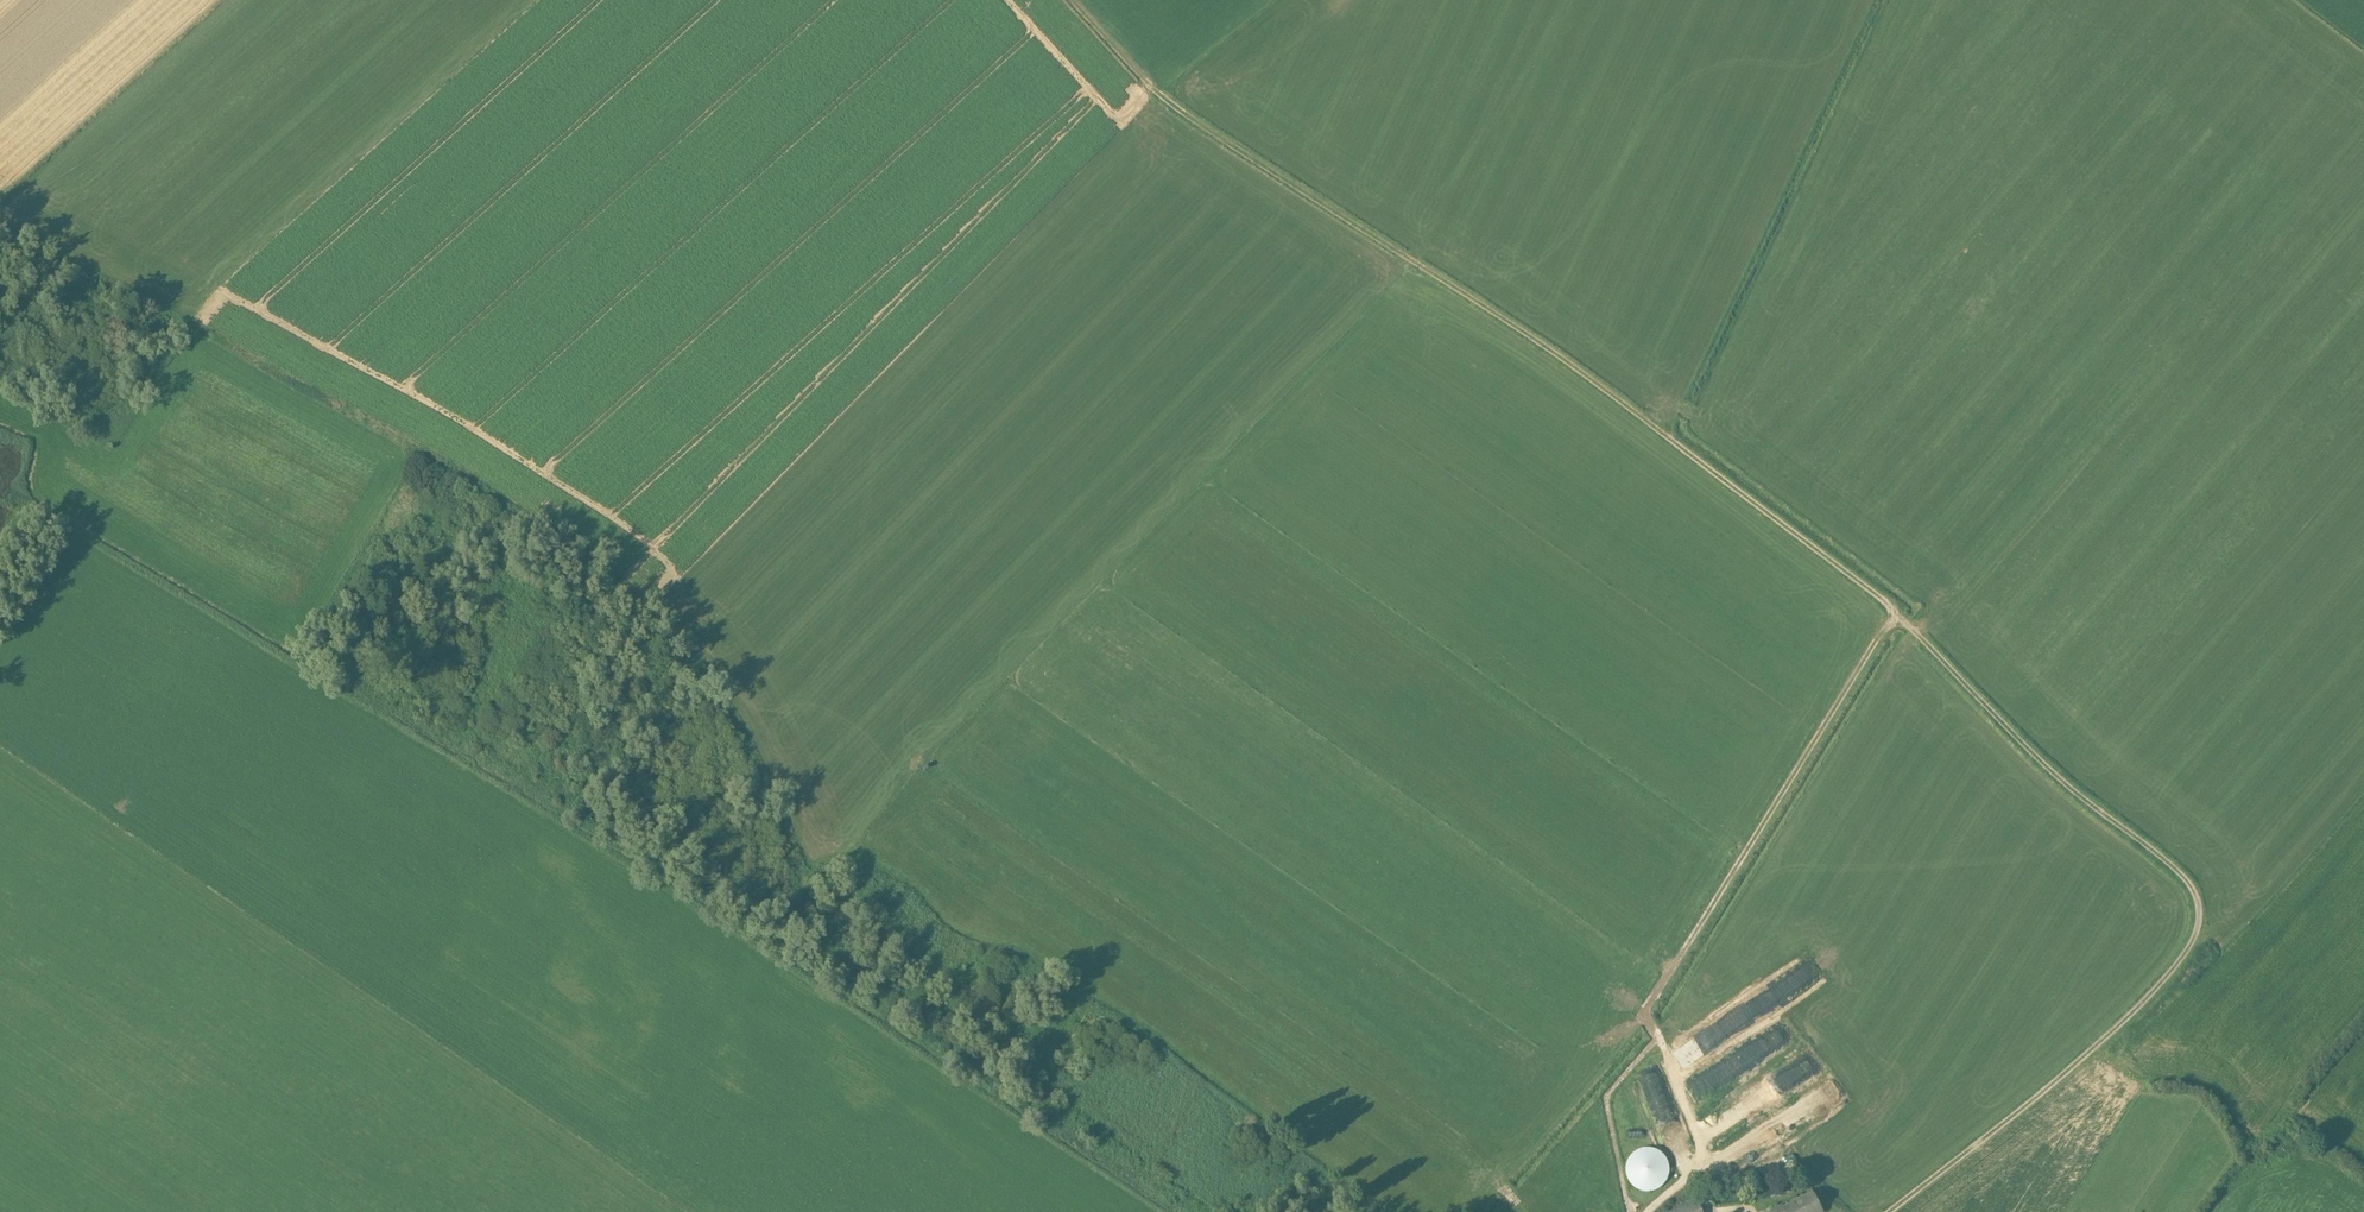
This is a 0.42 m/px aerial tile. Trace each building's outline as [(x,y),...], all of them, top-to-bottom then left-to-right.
[(1780,1029),(1762,1039),(1769,1052),(1787,1042),(1780,1029)] [(1808,1060),(1782,1070),(1788,1086),(1814,1077),(1808,1060)] [(1640,1073),(1663,1134),(1678,1129),(1656,1068),(1640,1073)] [(1648,1191),(1654,1191),(1659,1189),(1664,1184),(1667,1180),(1669,1174),(1670,1170),(1669,1164),(1667,1160),(1664,1155),(1659,1151),(1653,1148),(1646,1148),(1642,1149),(1638,1150),(1634,1153),(1632,1155),(1630,1158),(1628,1162),(1627,1167),(1627,1173),(1628,1178),(1630,1182),(1633,1186),(1637,1189),(1642,1190),(1648,1191)] [(1813,1192),(1784,1207),(1782,1205),(1771,1211),(1824,1211),(1813,1192)] [(1696,1198),(1671,1211),(1703,1211),(1696,1198)]
